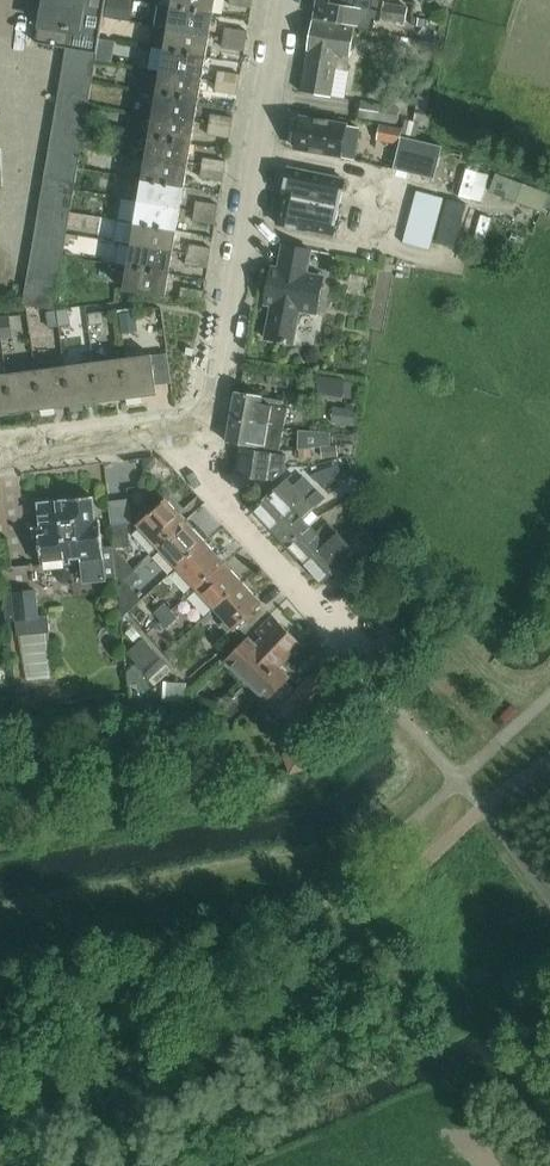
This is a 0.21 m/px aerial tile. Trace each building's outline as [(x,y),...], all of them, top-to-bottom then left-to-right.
[(107,0),(50,0),(46,24),(40,23),(37,44),(67,49),(98,54),(107,0)] [(217,0),(161,0),(160,5),(214,15),(217,0)] [(254,0),(231,0),(230,5),(252,9),(254,0)] [(409,9),(385,5),(385,2),(374,1),(374,0),(318,0),(315,19),(375,29),(376,21),(382,22),(382,20),(406,24),(409,9)] [(110,1),(107,18),(131,22),(134,5),(110,1)] [(214,15),(160,5),(156,27),(170,30),(210,36),(214,15)] [(413,20),(412,28),(424,30),(425,22),(413,20)] [(427,20),(426,31),(438,33),(439,22),(427,20)] [(350,58),(355,29),(315,22),(310,51),(350,58)] [(247,43),(248,32),(226,29),(225,39),(247,43)] [(207,59),(210,36),(170,30),(166,52),(207,59)] [(245,53),(247,43),(225,39),(223,49),(245,53)] [(413,50),(433,53),(435,44),(414,41),(413,50)] [(96,69),(98,54),(67,49),(65,64),(96,69)] [(331,98),(336,70),(348,72),(350,58),(310,51),(303,93),(331,98)] [(203,80),(207,59),(166,52),(163,73),(203,80)] [(93,83),(96,69),(65,64),(62,78),(93,83)] [(239,86),(241,76),(219,72),(217,82),(239,86)] [(199,102),(203,80),(163,73),(159,95),(199,102)] [(91,97),(93,84),(93,83),(62,78),(60,92),(91,97)] [(238,96),(239,86),(217,82),(216,92),(238,96)] [(88,111),(91,97),(60,92),(58,106),(88,111)] [(196,123),(199,102),(159,95),(156,116),(196,123)] [(397,124),(399,109),(363,103),(360,118),(397,124)] [(86,125),(88,111),(58,106),(55,120),(86,125)] [(232,129),(234,119),(212,115),(210,125),(232,129)] [(428,127),(429,117),(416,115),(415,123),(420,123),(419,126),(428,127)] [(192,145),(196,123),(156,116),(152,138),(192,145)] [(357,142),(359,129),(302,119),(300,134),(296,133),(294,145),(298,146),(297,149),(341,157),(344,140),(357,142)] [(84,140),(86,127),(86,125),(55,120),(53,134),(84,140)] [(230,139),(232,129),(210,125),(208,136),(230,139)] [(400,142),(403,130),(381,126),(378,140),(400,144),(400,142)] [(524,149),(530,130),(517,126),(511,145),(524,149)] [(81,154),(84,140),(53,134),(51,149),(81,154)] [(189,166),(192,145),(152,138),(148,160),(189,166)] [(402,138),(394,170),(436,180),(443,148),(416,141),(402,138)] [(79,167),(81,154),(51,149),(48,162),(79,167)] [(225,173),(226,162),(204,159),(203,169),(225,173)] [(185,188),(189,166),(148,160),(145,181),(185,188)] [(76,182),(79,170),(79,167),(48,162),(46,177),(76,182)] [(223,183),(225,173),(203,169),(201,179),(223,183)] [(286,189),(284,197),(290,198),(340,209),(346,181),(290,169),(286,189)] [(74,196),(76,182),(46,177),(43,191),(74,196)] [(181,210),(185,188),(145,181),(141,203),(181,210)] [(72,210),(74,196),(43,191),(41,204),(72,210)] [(430,251),(444,199),(418,192),(404,244),(430,251)] [(282,205),(278,225),(334,237),(340,209),(290,198),(284,197),(282,205)] [(122,217),(137,220),(140,201),(125,198),(122,217)] [(456,248),(468,205),(449,200),(437,242),(456,248)] [(217,216),(219,206),(197,202),(195,212),(217,216)] [(178,232),(181,210),(141,203),(137,225),(178,232)] [(69,224),(71,214),(72,210),(41,204),(39,219),(69,224)] [(216,226),(217,216),(195,212),(194,222),(216,226)] [(67,238),(69,224),(39,219),(36,233),(67,238)] [(174,253),(178,232),(137,225),(134,247),(174,253)] [(65,252),(67,238),(36,233),(34,247),(65,252)] [(210,259),(212,249),(190,245),(188,255),(210,259)] [(317,315),(324,278),(308,274),(312,251),(284,246),(280,269),(273,268),(268,293),(273,294),(271,306),(272,307),(266,339),(283,342),(283,343),(287,344),(287,343),(294,345),(301,312),(317,315)] [(62,267),(65,252),(34,247),(31,262),(62,267)] [(170,275),(174,253),(134,247),(130,268),(170,275)] [(208,269),(210,259),(188,255),(186,266),(208,269)] [(59,283),(62,267),(31,262),(29,278),(59,283)] [(167,297),(170,275),(130,268),(126,290),(167,297)] [(57,296),(59,283),(29,278),(26,291),(57,296)] [(203,303),(205,292),(182,289),(181,300),(203,303)] [(55,311),(57,296),(26,291),(24,306),(55,311)] [(69,328),(66,309),(56,311),(59,329),(69,328)] [(59,329),(56,311),(55,311),(46,312),(49,330),(59,329)] [(136,314),(121,316),(123,336),(139,334),(136,314)] [(10,318),(0,319),(0,321),(2,338),(12,337),(10,318)] [(158,396),(153,356),(122,360),(127,400),(158,396)] [(127,400),(122,360),(92,364),(97,404),(127,400)] [(97,404),(92,364),(64,368),(69,408),(97,404)] [(69,408),(64,368),(35,371),(40,412),(69,408)] [(40,412),(35,371),(7,375),(12,415),(40,412)] [(321,374),(318,393),(357,400),(361,380),(321,374)] [(7,375),(0,376),(0,417),(12,415),(7,375)] [(286,427),(289,409),(283,408),(284,402),(236,393),(232,418),(286,427)] [(354,428),(356,413),(357,411),(334,409),(332,425),(354,428)] [(281,451),(286,427),(232,418),(227,443),(281,451)] [(331,446),(332,434),(299,431),(299,450),(331,446)] [(338,456),(337,446),(323,448),(324,458),(338,456)] [(312,449),(300,450),(301,459),(312,458),(312,449)] [(286,473),(288,457),(243,450),(239,476),(274,481),(286,473)] [(326,470),(312,476),(322,486),(330,484),(334,483),(326,470)] [(274,532),(307,501),(305,499),(315,489),(305,478),(295,487),(287,480),(254,511),(274,532)] [(304,520),(327,500),(318,491),(307,501),(274,532),(290,549),(312,528),(304,520)] [(104,549),(101,521),(97,522),(94,498),(68,500),(68,501),(40,504),(43,537),(40,537),(43,567),(70,564),(70,560),(82,559),(85,583),(118,579),(115,548),(104,549)] [(359,521),(374,508),(366,499),(352,512),(359,521)] [(159,548),(188,522),(167,500),(154,512),(147,507),(137,516),(142,523),(139,526),(159,548)] [(375,541),(390,529),(382,520),(368,532),(375,541)] [(178,568),(206,543),(188,522),(159,548),(178,568)] [(308,568),(341,536),(329,523),(317,534),(312,528),(290,549),(308,568)] [(346,563),(340,557),(351,547),(341,536),(308,568),(324,584),(346,563)] [(197,589),(225,563),(206,543),(178,568),(197,589)] [(215,609),(244,583),(225,563),(197,589),(215,609)] [(124,580),(135,570),(129,564),(118,574),(124,580)] [(131,588),(141,578),(135,570),(124,580),(131,588)] [(235,630),(263,604),(244,583),(215,609),(235,630)] [(39,617),(36,591),(6,595),(9,622),(17,621),(19,637),(51,634),(49,616),(39,617)] [(161,621),(172,611),(166,604),(155,614),(161,621)] [(168,628),(178,618),(172,611),(161,621),(168,628)] [(290,678),(280,668),(302,645),(274,617),(257,634),(262,639),(256,646),(250,639),(228,662),(268,700),(269,699),(286,681),(290,678)] [(161,659),(144,640),(127,654),(145,673),(161,659)] [(162,659),(145,674),(155,685),(172,670),(162,659)] [(136,665),(128,672),(130,687),(145,675),(136,665)] [(328,692),(312,676),(297,691),(286,681),(269,699),(296,725),(328,692)] [(165,698),(187,701),(190,684),(168,680),(165,698)] [(42,696),(18,700),(21,712),(43,709),(42,696)]
